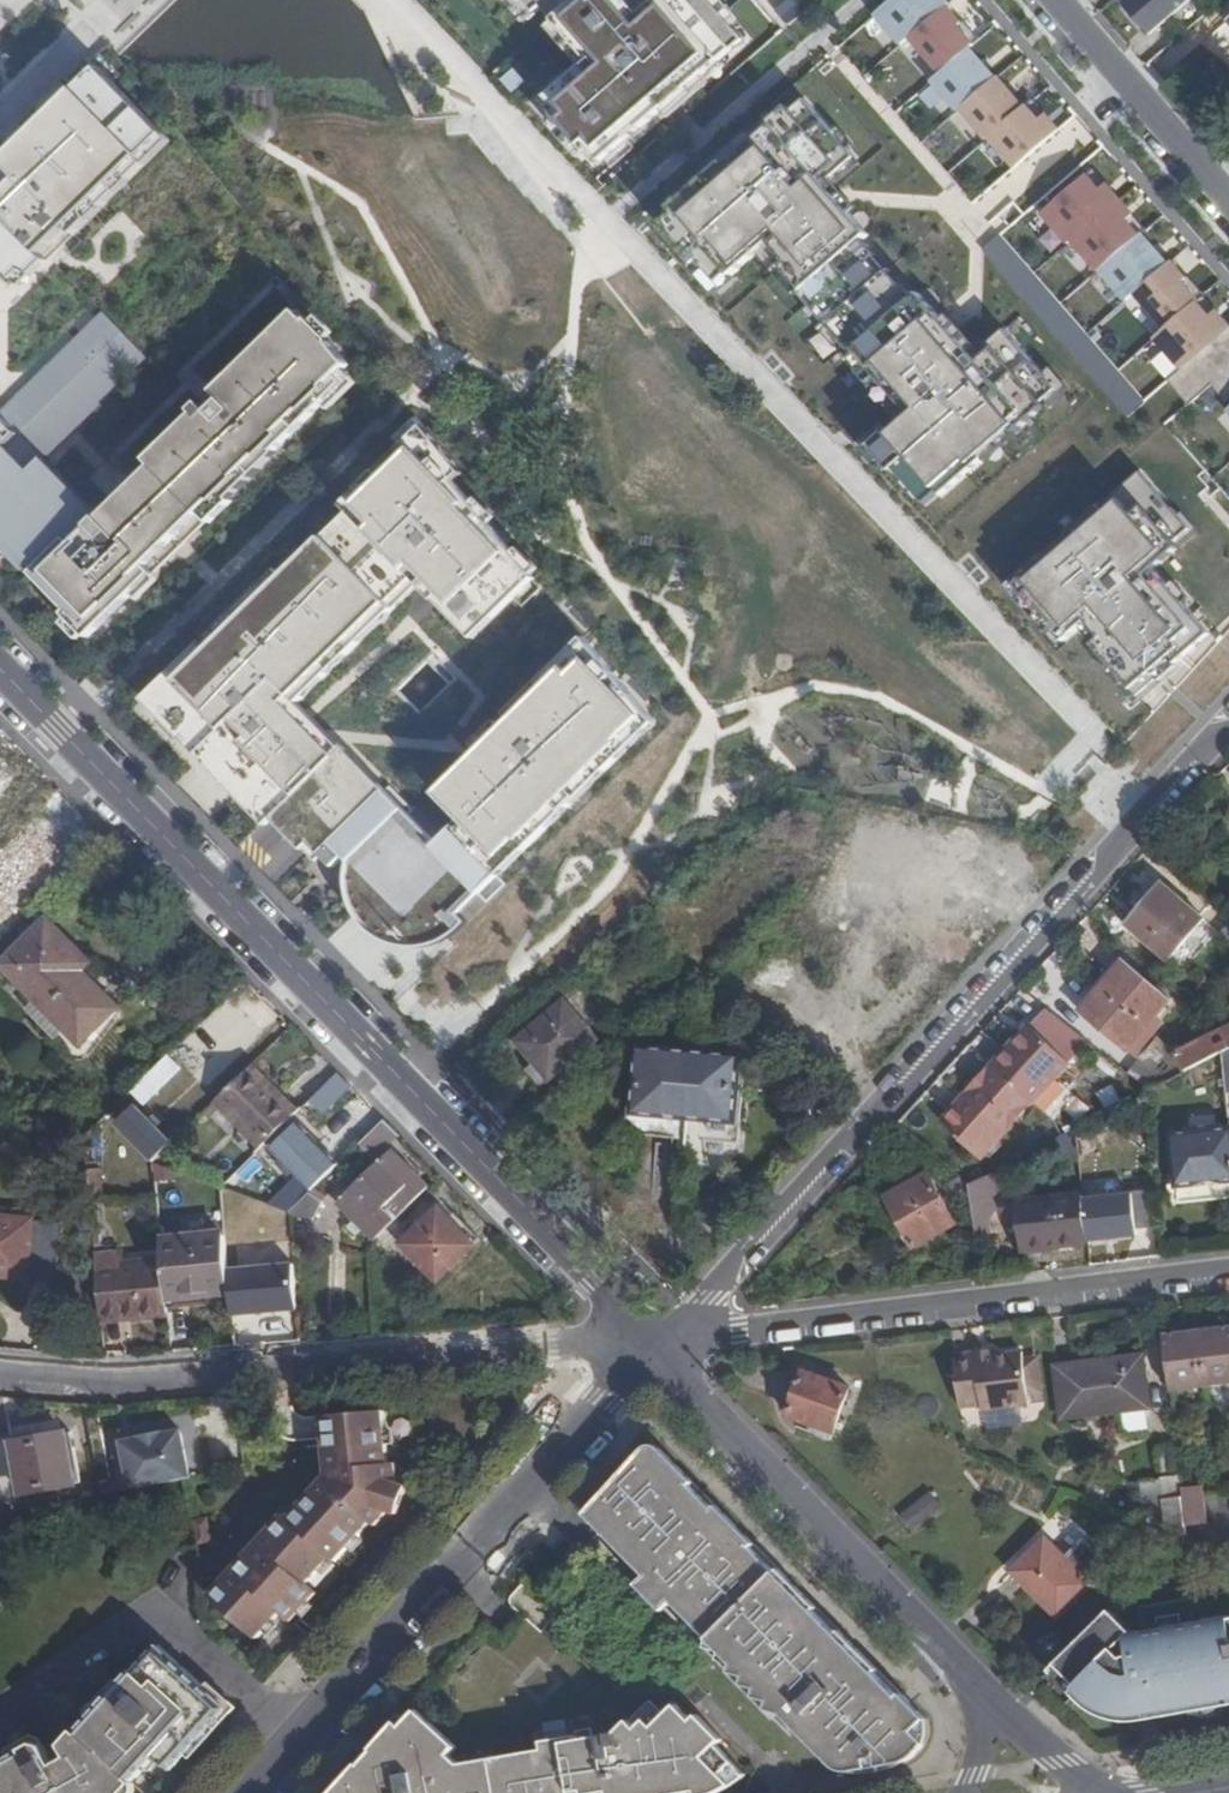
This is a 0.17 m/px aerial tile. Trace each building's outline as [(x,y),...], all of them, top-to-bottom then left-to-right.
[(530,20),(544,8),(555,21),(579,0),(512,0),(530,20)] [(555,21),(591,62),(544,102),(600,166),(670,106),(675,102),(679,98),(745,40),(710,0),(660,0),(653,6),(648,0),(579,0),(555,21)] [(790,25),(805,12),(794,0),(788,0),(777,10),(790,25)] [(950,3),(947,0),(892,0),(876,14),(902,45),(910,38),(943,9),(947,6),(950,3)] [(1122,2),(1135,16),(1149,33),(1187,0),(1124,0),(1122,2)] [(959,20),(947,6),(943,9),(910,38),(941,73),(970,48),(974,44),(958,26),(962,23),(959,20)] [(984,64),(970,48),(941,73),(932,81),(958,111),(961,109),(996,78),(984,64)] [(16,281),(165,136),(93,62),(0,153),(0,265),(16,281)] [(998,77),(996,78),(961,109),(987,140),(989,138),(1025,107),(1011,91),(998,77)] [(1058,390),(1006,329),(975,356),(920,293),(915,297),(904,284),(897,290),(887,278),(878,268),(872,262),(879,256),(865,239),(869,235),(825,184),(856,158),(805,99),(792,111),(788,106),(754,135),(758,139),(727,166),(724,162),(670,209),(675,214),(660,227),(692,264),(698,259),(719,284),(730,275),(732,278),(765,247),(769,242),(786,261),(781,266),(802,290),(799,292),(855,356),(858,354),(911,415),(892,432),(890,429),(871,446),(893,471),(895,469),(926,505),(940,494),(942,496),(985,459),(982,456),(1011,430),(1014,434),(1047,406),(1044,402),(1058,390)] [(1027,105),(1025,107),(989,138),(1016,168),(1060,130),(1052,121),(1046,114),(1039,120),(1027,105)] [(1007,177),(982,145),(952,168),(977,200),(1007,177)] [(1043,213),(1069,244),(1073,241),(1114,205),(1120,199),(1112,189),(1107,184),(1100,190),(1088,175),(1043,213)] [(1130,210),(1120,199),(1114,205),(1073,241),(1099,271),(1100,270),(1140,236),(1127,221),(1134,215),(1130,210)] [(1153,245),(1142,234),(1140,236),(1100,270),(1127,301),(1135,293),(1168,265),(1169,264),(1153,245)] [(1035,273),(1002,235),(986,250),(1129,414),(1145,400),(1119,370),(1088,334),(1061,304),(1035,273)] [(786,261),(769,242),(765,247),(781,266),(786,261)] [(904,284),(879,256),(872,262),(878,268),(887,278),(897,290),(904,284)] [(1169,264),(1168,265),(1135,293),(1166,329),(1197,302),(1199,300),(1191,290),(1183,282),(1187,279),(1172,262),(1169,264)] [(1197,302),(1166,329),(1156,338),(1182,368),(1224,332),(1228,327),(1228,325),(1220,315),(1217,310),(1210,316),(1197,302)] [(0,455),(0,557),(10,548),(25,563),(35,573),(34,575),(93,636),(156,575),(148,567),(179,537),(187,545),(191,541),(294,439),(293,437),(347,384),(340,377),(351,366),(313,321),(311,323),(299,312),(217,393),(225,401),(213,414),(203,404),(194,412),(197,415),(150,461),(155,467),(102,519),(45,461),(148,360),(123,335),(86,372),(20,436),(0,455)] [(103,313),(65,350),(86,372),(123,335),(103,313)] [(1224,332),(1182,368),(1168,380),(1189,405),(1212,385),(1225,401),(1228,397),(1228,327),(1224,332)] [(20,436),(86,372),(65,350),(0,412),(0,416),(20,436)] [(20,436),(0,416),(0,455),(20,436)] [(464,473),(417,417),(409,425),(417,434),(343,506),(350,513),(285,577),(278,570),(145,701),(224,782),(236,794),(264,822),(268,826),(275,820),(306,853),(308,855),(316,863),(323,855),(335,868),(346,858),(351,862),(349,871),(348,884),(349,894),(352,904),(356,913),(365,926),(374,934),(382,940),(397,947),(407,950),(419,950),(428,950),(439,947),(446,945),(459,933),(451,924),(471,904),(479,913),(498,894),(490,886),(656,723),(585,638),(506,715),(513,722),(439,795),(464,821),(440,844),(412,816),(416,812),(392,788),(387,794),(300,704),(421,585),(475,640),(536,579),(455,482),(464,473)] [(1014,434),(1011,430),(982,456),(985,459),(1014,434)] [(1164,498),(1140,471),(1100,506),(1099,505),(1066,534),(1069,538),(1048,556),(1045,552),(1044,552),(1005,586),(1047,633),(1053,628),(1065,641),(1082,626),(1088,621),(1102,637),(1096,642),(1094,644),(1138,696),(1158,679),(1161,681),(1169,674),(1178,666),(1176,664),(1210,634),(1154,569),(1179,546),(1175,541),(1190,528),(1172,508),(1166,513),(1158,504),(1164,498)] [(1172,508),(1164,498),(1158,504),(1166,513),(1172,508)] [(1069,538),(1066,534),(1045,552),(1048,556),(1069,538)] [(187,545),(179,537),(148,567),(156,575),(187,545)] [(1102,637),(1088,621),(1082,626),(1096,642),(1102,637)] [(65,872),(35,840),(0,873),(0,912),(11,924),(65,872)] [(1200,921),(1161,888),(1145,906),(1127,928),(1166,961),(1200,921)] [(50,920),(2,965),(35,1000),(27,1009),(58,1040),(67,1032),(81,1047),(120,1008),(85,974),(95,965),(86,956),(50,920)] [(1228,921),(1217,935),(1228,945),(1228,921)] [(1172,1006),(1126,965),(1103,990),(1078,1018),(1125,1060),(1172,1006)] [(533,1061),(551,1081),(597,1042),(596,1040),(567,1005),(519,1044),(533,1061)] [(978,1159),(1085,1043),(1042,1007),(1007,1046),(989,1067),(986,1065),(961,1093),(964,1097),(956,1106),(939,1125),(978,1159)] [(1140,1087),(1148,1094),(1226,1053),(1228,1051),(1228,1030),(1223,1033),(1180,1055),(1184,1064),(1140,1087)] [(659,1138),(687,1140),(693,1057),(641,1051),(636,1136),(659,1138)] [(736,1061),(693,1057),(687,1140),(729,1144),(732,1107),(736,1061)] [(281,1086),(259,1063),(253,1069),(274,1092),(281,1086)] [(223,1097),(266,1146),(302,1109),(281,1086),(274,1092),(253,1069),(223,1097)] [(317,1120),(350,1087),(338,1074),(312,1100),(317,1106),(310,1113),(317,1120)] [(161,1087),(149,1076),(133,1092),(145,1104),(161,1087)] [(138,1109),(145,1104),(133,1092),(108,1115),(120,1127),(138,1109)] [(1055,1125),(1062,1138),(1075,1132),(1094,1122),(1086,1109),(1055,1125)] [(148,1178),(155,1173),(155,1165),(174,1146),(155,1127),(139,1110),(120,1127),(140,1147),(130,1158),(148,1178)] [(375,1161),(400,1137),(386,1123),(362,1146),(375,1161)] [(294,1174),(312,1195),(340,1167),(321,1146),(301,1125),(273,1150),(294,1174)] [(1164,1136),(1171,1191),(1174,1191),(1176,1204),(1204,1202),(1228,1200),(1228,1129),(1164,1136)] [(342,1207),(373,1243),(373,1242),(432,1192),(412,1171),(397,1155),(342,1207)] [(267,1170),(254,1157),(238,1174),(246,1181),(251,1186),(267,1170)] [(102,1171),(87,1172),(90,1201),(105,1200),(102,1171)] [(246,1181),(238,1174),(230,1181),(238,1189),(246,1181)] [(312,1195),(294,1174),(278,1188),(282,1193),(268,1205),(291,1215),(312,1195)] [(953,1224),(926,1177),(902,1190),(888,1199),(915,1246),(953,1224)] [(966,1197),(957,1180),(944,1187),(954,1205),(966,1197)] [(1154,1191),(1131,1192),(1133,1228),(1155,1226),(1154,1191)] [(1083,1194),(1084,1198),(1089,1240),(1113,1239),(1134,1238),(1133,1228),(1131,1192),(1083,1194)] [(322,1204),(312,1195),(291,1215),(327,1229),(333,1212),(321,1209),(322,1204)] [(1020,1204),(1024,1252),(1064,1248),(1090,1246),(1089,1240),(1084,1198),(1020,1204)] [(906,1252),(915,1246),(888,1199),(879,1203),(906,1252)] [(439,1211),(403,1247),(438,1282),(475,1247),(456,1229),(439,1211)] [(56,1279),(60,1225),(32,1222),(32,1221),(0,1218),(0,1277),(2,1278),(27,1280),(28,1277),(56,1279)] [(117,1245),(94,1248),(101,1312),(134,1309),(168,1306),(163,1259),(119,1263),(117,1245)] [(200,1311),(232,1308),(229,1271),(227,1247),(163,1252),(163,1259),(168,1306),(168,1314),(200,1311)] [(295,1266),(229,1271),(233,1316),(265,1313),(298,1310),(295,1266)] [(1192,1330),(1199,1384),(1228,1380),(1228,1341),(1228,1333),(1227,1326),(1210,1328),(1192,1330)] [(1167,1388),(1199,1384),(1192,1330),(1175,1332),(1159,1334),(1167,1388)] [(969,1353),(956,1354),(962,1407),(980,1406),(982,1411),(1029,1407),(1022,1353),(1016,1354),(993,1356),(977,1358),(976,1353),(969,1353)] [(1101,1362),(1055,1367),(1062,1420),(1118,1413),(1143,1410),(1147,1409),(1141,1358),(1101,1362)] [(851,1393),(807,1379),(795,1422),(803,1424),(839,1435),(851,1393)] [(1146,1433),(1143,1410),(1118,1413),(1122,1436),(1146,1433)] [(399,1517),(401,1507),(399,1504),(406,1499),(408,1489),(399,1486),(398,1467),(389,1466),(384,1414),(323,1419),(327,1476),(288,1519),(284,1516),(210,1595),(257,1638),(281,1613),(292,1624),(301,1613),(318,1595),(308,1584),(331,1560),(336,1563),(366,1531),(372,1525),(376,1529),(390,1515),(399,1517)] [(137,1441),(120,1444),(128,1490),(186,1479),(177,1433),(159,1436),(159,1434),(148,1436),(136,1438),(137,1441)] [(2,1499),(80,1483),(71,1434),(39,1440),(13,1446),(16,1459),(0,1461),(0,1489),(2,1499)] [(653,1443),(647,1443),(585,1511),(645,1573),(636,1582),(663,1609),(674,1600),(711,1639),(710,1646),(723,1651),(722,1659),(736,1664),(734,1671),(748,1675),(747,1682),(757,1686),(756,1692),(770,1696),(768,1704),(781,1708),(833,1760),(838,1765),(843,1768),(850,1770),(856,1770),(912,1759),(918,1756),(923,1752),(927,1747),(930,1740),(932,1734),(933,1726),(932,1719),(929,1713),(907,1689),(903,1693),(879,1669),(882,1665),(843,1627),(840,1630),(817,1607),(820,1604),(781,1564),(778,1567),(754,1543),(758,1540),(718,1501),(715,1504),(691,1480),(694,1476),(663,1446),(653,1443)] [(1167,1529),(1168,1538),(1185,1535),(1184,1525),(1180,1488),(1174,1446),(1158,1449),(1161,1481),(1127,1485),(1130,1511),(1153,1509),(1155,1530),(1167,1529)] [(1198,1485),(1180,1488),(1184,1525),(1202,1523),(1198,1485)] [(915,1529),(945,1505),(933,1490),(903,1513),(915,1529)] [(207,1516),(196,1517),(199,1541),(210,1538),(207,1516)] [(1117,1586),(1125,1595),(1170,1550),(1185,1535),(1168,1538),(1117,1586)] [(1057,1616),(1110,1567),(1084,1540),(1064,1559),(1049,1540),(1014,1573),(1031,1589),(1057,1616)] [(553,1606),(523,1579),(511,1593),(513,1604),(536,1625),(553,1606)] [(1107,1613),(1053,1666),(1074,1690),(1080,1686),(1089,1695),(1079,1706),(1090,1712),(1101,1717),(1113,1720),(1127,1721),(1141,1720),(1154,1718),(1210,1708),(1226,1705),(1225,1695),(1228,1694),(1228,1592),(1136,1610),(1140,1633),(1128,1635),(1107,1613)] [(137,1792),(134,1790),(159,1765),(174,1776),(181,1768),(229,1715),(162,1655),(140,1679),(137,1677),(126,1687),(123,1684),(112,1684),(87,1710),(86,1719),(91,1725),(82,1735),(79,1734),(67,1749),(51,1755),(43,1740),(33,1738),(0,1756),(0,1792),(137,1792)] [(1046,1673),(1079,1706),(1089,1695),(1080,1686),(1074,1690),(1053,1666),(1046,1673)] [(490,1758),(497,1792),(717,1792),(729,1788),(719,1776),(731,1766),(715,1747),(720,1741),(697,1717),(692,1722),(675,1706),(654,1725),(648,1720),(637,1730),(628,1721),(615,1734),(577,1741),(577,1736),(542,1741),(543,1748),(490,1758)] [(490,1758),(459,1763),(449,1753),(456,1745),(415,1709),(400,1726),(395,1721),(330,1792),(497,1792),(490,1758)] [(744,1779),(731,1766),(719,1776),(729,1788),(744,1779)]
